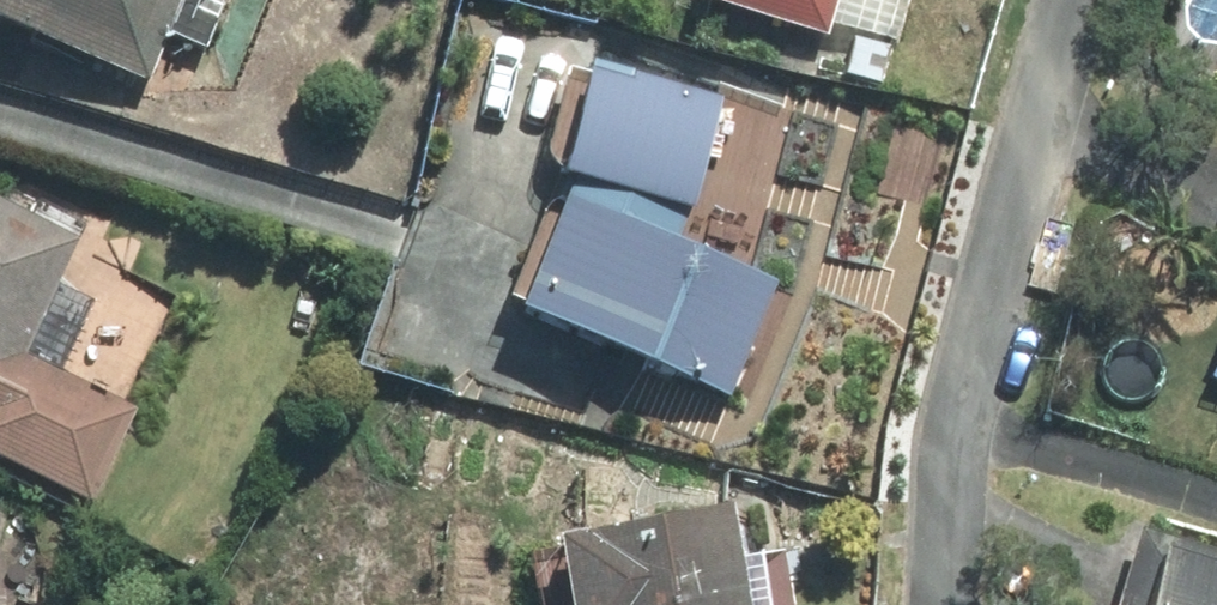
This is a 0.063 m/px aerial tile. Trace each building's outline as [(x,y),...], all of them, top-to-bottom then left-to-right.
[(150,91),(183,0),(0,0),(0,36),(150,91)] [(830,0),(688,0),(686,5),(818,41),(830,0)] [(575,73),(549,189),(683,219),(708,103),(575,73)] [(766,291),(564,196),(509,313),(711,409),(766,291)] [(0,217),(0,467),(81,504),(124,409),(19,361),(70,249),(0,217)] [(543,552),(555,604),(741,604),(720,513),(543,552)] [(1134,528),(1113,604),(1216,604),(1216,551),(1134,528)]
